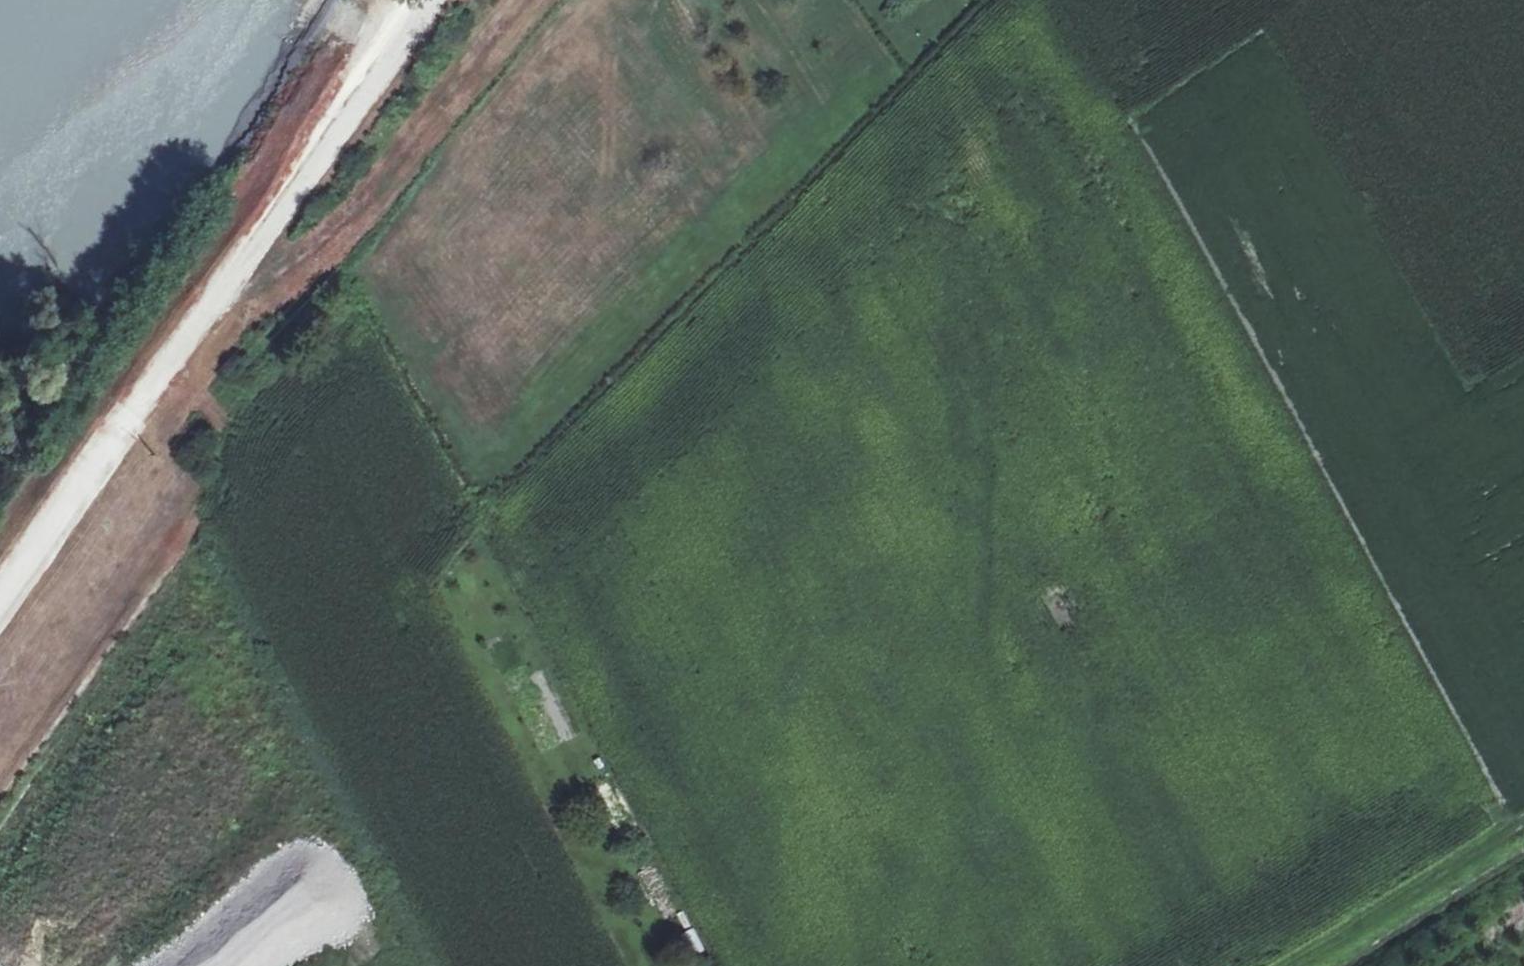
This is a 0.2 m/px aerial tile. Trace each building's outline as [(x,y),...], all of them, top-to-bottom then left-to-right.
[(603,804),(621,796),(612,776),(594,784),(603,804)]
